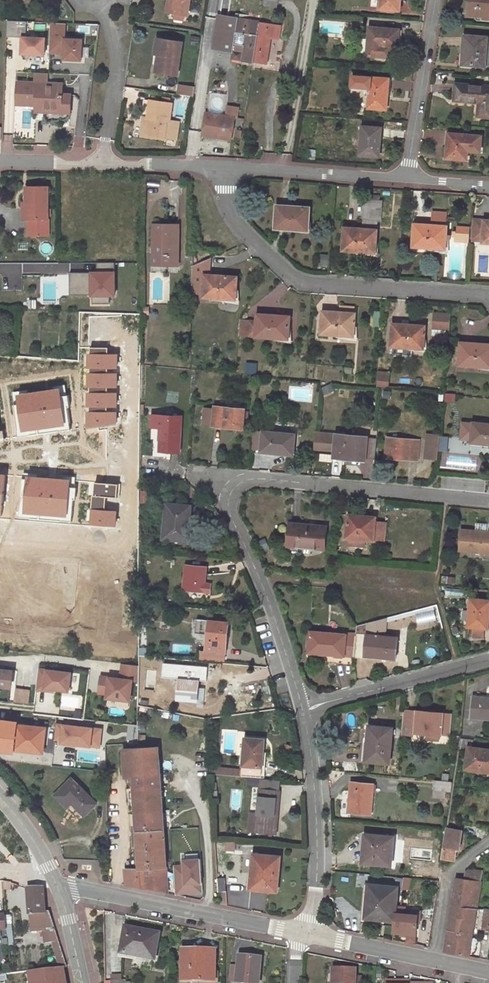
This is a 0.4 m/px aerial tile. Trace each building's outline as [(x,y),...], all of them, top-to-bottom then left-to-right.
[(168,2),(171,3),(170,12),(175,13),(185,14),(187,15),(190,0),(169,0),(168,2)] [(379,9),(399,11),(400,0),(380,0),(379,9)] [(469,11),(483,13),(483,19),(488,20),(488,0),(470,0),(469,11)] [(185,14),(175,13),(173,19),(184,21),(185,14)] [(237,58),(253,61),(259,23),(219,17),(214,48),(233,51),(238,52),(237,58)] [(27,21),(7,20),(6,37),(22,38),(21,54),(27,60),(33,54),(44,55),(45,38),(26,37),(27,21)] [(66,23),(51,23),(49,53),(65,53),(65,60),(82,60),(83,39),(65,39),(66,23)] [(259,23),(253,61),(265,63),(269,38),(278,39),(280,26),(259,23)] [(399,30),(370,27),(367,56),(380,57),(381,47),(398,48),(399,30)] [(487,37),(465,35),(463,63),(485,66),(485,65),(486,50),(488,51),(488,37),(487,37)] [(160,55),(163,39),(157,39),(154,54),(158,54),(160,55)] [(182,42),(163,39),(160,55),(158,54),(155,72),(177,75),(182,42)] [(36,74),(35,82),(47,83),(48,75),(36,74)] [(392,80),(352,76),(351,87),(370,89),(368,107),(386,109),(388,91),(391,91),(392,80)] [(35,82),(17,82),(16,105),(36,105),(36,102),(62,103),(62,94),(63,84),(47,83),(35,82)] [(456,83),(454,101),(479,103),(478,116),(488,117),(488,86),(456,83)] [(193,97),(195,88),(180,86),(179,95),(193,97)] [(70,113),(71,94),(62,94),(62,103),(61,113),(70,113)] [(150,100),(144,100),(141,117),(144,117),(148,118),(150,100)] [(176,139),(178,122),(169,121),(172,104),(150,100),(148,118),(144,117),(142,127),(146,127),(145,136),(164,139),(164,138),(176,139)] [(36,102),(36,105),(35,112),(61,113),(62,103),(36,102)] [(227,106),(225,116),(234,117),(236,107),(227,106)] [(206,113),(202,135),(219,138),(220,133),(232,134),(234,117),(225,116),(206,113)] [(381,128),(362,127),(360,155),(379,156),(381,128)] [(481,136),(451,134),(450,149),(448,149),(447,158),(467,160),(467,150),(469,150),(470,151),(480,152),(481,136)] [(29,219),(29,235),(49,235),(49,187),(26,187),(26,203),(29,203),(29,219)] [(379,201),(365,200),(363,199),(362,221),(364,221),(364,226),(376,227),(377,221),(380,222),(381,201),(379,201)] [(310,208),(277,206),(275,228),(298,229),(298,226),(308,226),(310,208)] [(433,217),(433,225),(447,226),(447,218),(433,217)] [(473,220),(472,241),(488,242),(488,221),(473,220)] [(433,225),(414,224),(413,246),(436,248),(436,244),(445,244),(447,226),(433,225)] [(179,226),(153,225),(153,265),(176,265),(176,237),(179,237),(179,226)] [(375,249),(376,231),(344,228),(343,251),(364,252),(364,248),(375,249)] [(457,232),(452,231),(451,241),(468,243),(469,234),(457,233),(457,232)] [(204,294),(204,297),(227,299),(227,296),(236,296),(238,277),(212,275),(212,258),(191,267),(191,294),(204,294)] [(90,272),(67,272),(68,288),(90,288),(90,294),(90,303),(107,303),(107,295),(112,295),(112,262),(95,262),(95,272),(95,277),(90,277),(90,272)] [(322,312),(321,334),(344,335),(344,332),(353,332),(355,314),(339,313),(322,312)] [(288,335),(290,316),(257,314),(257,321),(256,337),(278,338),(278,335),(288,335)] [(450,315),(434,314),(433,329),(449,331),(450,315)] [(257,321),(240,320),(238,335),(256,337),(257,321)] [(392,324),(391,346),(413,348),(413,345),(423,345),(424,326),(392,324)] [(459,365),(482,366),(482,363),(488,363),(488,345),(461,343),(459,365)] [(108,348),(90,348),(90,355),(89,355),(89,367),(90,367),(90,374),(89,374),(89,386),(90,386),(90,393),(89,393),(89,405),(90,406),(90,412),(88,412),(88,424),(88,427),(116,423),(116,413),(107,413),(108,406),(116,406),(116,394),(107,394),(107,386),(116,386),(116,374),(107,374),(107,367),(117,367),(117,355),(108,355),(108,348)] [(20,404),(14,405),(18,431),(29,429),(30,435),(59,431),(59,425),(70,423),(68,407),(70,407),(68,395),(61,396),(60,389),(19,395),(20,404)] [(213,425),(214,408),(204,407),(203,424),(213,425)] [(244,409),(214,407),(214,408),(213,425),(213,426),(242,428),(244,409)] [(181,417),(152,415),(152,428),(161,429),(159,451),(179,452),(181,417)] [(472,439),(473,424),(466,423),(464,439),(472,439)] [(473,423),(473,424),(472,439),(471,443),(481,443),(481,447),(488,448),(488,424),(473,423)] [(263,432),(263,434),(261,451),(261,452),(293,455),(295,435),(263,432)] [(315,451),(334,452),(334,432),(316,432),(315,451)] [(261,451),(263,434),(255,433),(254,450),(261,451)] [(439,445),(440,434),(428,433),(427,444),(439,445)] [(376,456),(377,439),(367,438),(367,437),(336,434),(334,458),(343,459),(343,457),(365,459),(366,455),(376,456)] [(419,440),(387,438),(385,458),(417,461),(419,440)] [(439,445),(427,444),(425,458),(438,459),(439,445)] [(29,479),(22,478),(20,511),(31,512),(31,518),(60,520),(61,514),(72,515),(75,483),(70,482),(70,480),(29,477),(29,479)] [(118,484),(95,482),(94,495),(93,495),(91,510),(93,510),(92,523),(115,525),(116,512),(112,511),(114,497),(117,497),(118,484)] [(189,506),(167,504),(163,539),(188,541),(190,520),(187,520),(189,506)] [(348,538),(365,540),(374,541),(374,540),(384,541),(386,523),(376,522),(376,518),(363,517),(363,516),(348,515),(346,538),(348,538)] [(466,520),(465,530),(483,532),(484,521),(466,520)] [(326,527),(290,524),(287,546),(324,549),(326,527)] [(465,530),(462,530),(460,550),(488,553),(488,532),(483,532),(465,530)] [(207,567),(185,565),(183,590),(210,593),(211,583),(205,583),(207,567)] [(471,599),(468,626),(486,628),(488,611),(488,600),(471,599)] [(434,610),(416,615),(419,625),(437,621),(434,610)] [(387,617),(357,624),(356,635),(354,655),(395,660),(397,637),(385,636),(387,617)] [(228,623),(197,619),(196,633),(208,634),(206,651),(225,653),(228,623)] [(354,655),(356,635),(311,631),(309,652),(353,657),(354,655)] [(121,678),(101,676),(99,692),(108,693),(107,697),(130,700),(132,679),(139,680),(139,665),(122,663),(121,678)] [(71,673),(39,669),(37,690),(54,691),(54,689),(69,691),(71,673)] [(199,671),(180,669),(178,699),(196,701),(195,706),(202,707),(204,690),(197,689),(199,671)] [(12,671),(0,670),(0,700),(9,700),(12,671)] [(29,690),(16,688),(14,702),(28,703),(29,690)] [(474,697),(472,717),(488,719),(488,699),(474,697)] [(451,714),(404,710),(402,734),(411,735),(412,731),(449,735),(451,714)] [(101,729),(56,724),(55,739),(62,739),(62,742),(99,746),(101,729)] [(46,727),(17,725),(14,750),(44,753),(46,727)] [(393,728),(369,726),(365,760),(390,763),(393,728)] [(231,768),(230,775),(243,776),(243,775),(260,777),(261,754),(264,754),(266,754),(266,747),(264,747),(265,739),(245,738),(243,769),(231,768)] [(132,775),(136,831),(164,829),(158,747),(123,750),(125,775),(129,775),(132,775)] [(469,747),(466,768),(488,771),(488,750),(469,747)] [(231,768),(210,766),(210,773),(230,775),(231,768)] [(85,816),(97,803),(72,778),(55,795),(67,808),(71,803),(85,816)] [(261,778),(260,788),(280,790),(281,779),(261,778)] [(452,786),(452,781),(448,781),(442,781),(435,780),(434,789),(451,791),(452,786)] [(374,784),(352,782),(349,812),(371,814),(374,784)] [(275,813),(278,813),(280,790),(260,788),(258,814),(256,832),(273,833),(275,813)] [(248,831),(256,832),(258,814),(250,813),(248,831)] [(126,885),(169,893),(164,829),(136,831),(139,867),(136,868),(125,868),(126,885)] [(462,831),(447,829),(443,857),(455,859),(457,847),(459,847),(462,831)] [(367,845),(366,863),(392,865),(394,837),(365,834),(364,845),(367,845)] [(235,841),(226,840),(225,849),(234,850),(235,841)] [(266,886),(266,890),(276,891),(280,856),(254,854),(250,885),(266,886)] [(184,865),(176,865),(177,881),(185,881),(185,883),(187,883),(188,892),(203,891),(202,881),(196,882),(196,876),(202,876),(200,858),(184,859),(184,865)] [(482,872),(469,870),(465,873),(464,879),(458,878),(449,931),(457,932),(459,918),(464,919),(466,909),(476,910),(477,909),(482,872)] [(412,878),(403,877),(403,888),(411,889),(412,878)] [(225,878),(217,878),(218,891),(226,891),(225,878)] [(398,887),(368,884),(365,917),(394,920),(393,932),(401,933),(406,933),(416,934),(417,922),(418,915),(406,914),(395,913),(398,887)] [(45,928),(54,928),(50,912),(45,912),(43,888),(28,888),(31,930),(45,928)] [(445,951),(469,956),(476,910),(466,909),(464,919),(459,918),(457,932),(449,931),(445,951)] [(407,910),(406,914),(418,915),(417,922),(419,923),(420,911),(407,910)] [(160,933),(125,927),(124,936),(127,937),(125,953),(155,959),(160,933)] [(58,941),(54,928),(45,928),(46,931),(43,932),(44,943),(52,942),(58,941)] [(64,961),(58,941),(52,942),(54,950),(53,950),(58,964),(59,963),(64,961)] [(215,950),(183,949),(183,981),(215,981),(215,950)] [(261,958),(239,955),(237,982),(241,982),(258,982),(261,958)] [(64,967),(61,968),(29,971),(31,982),(67,982),(64,967)] [(355,978),(356,969),(333,969),(333,982),(355,982),(355,978)]
